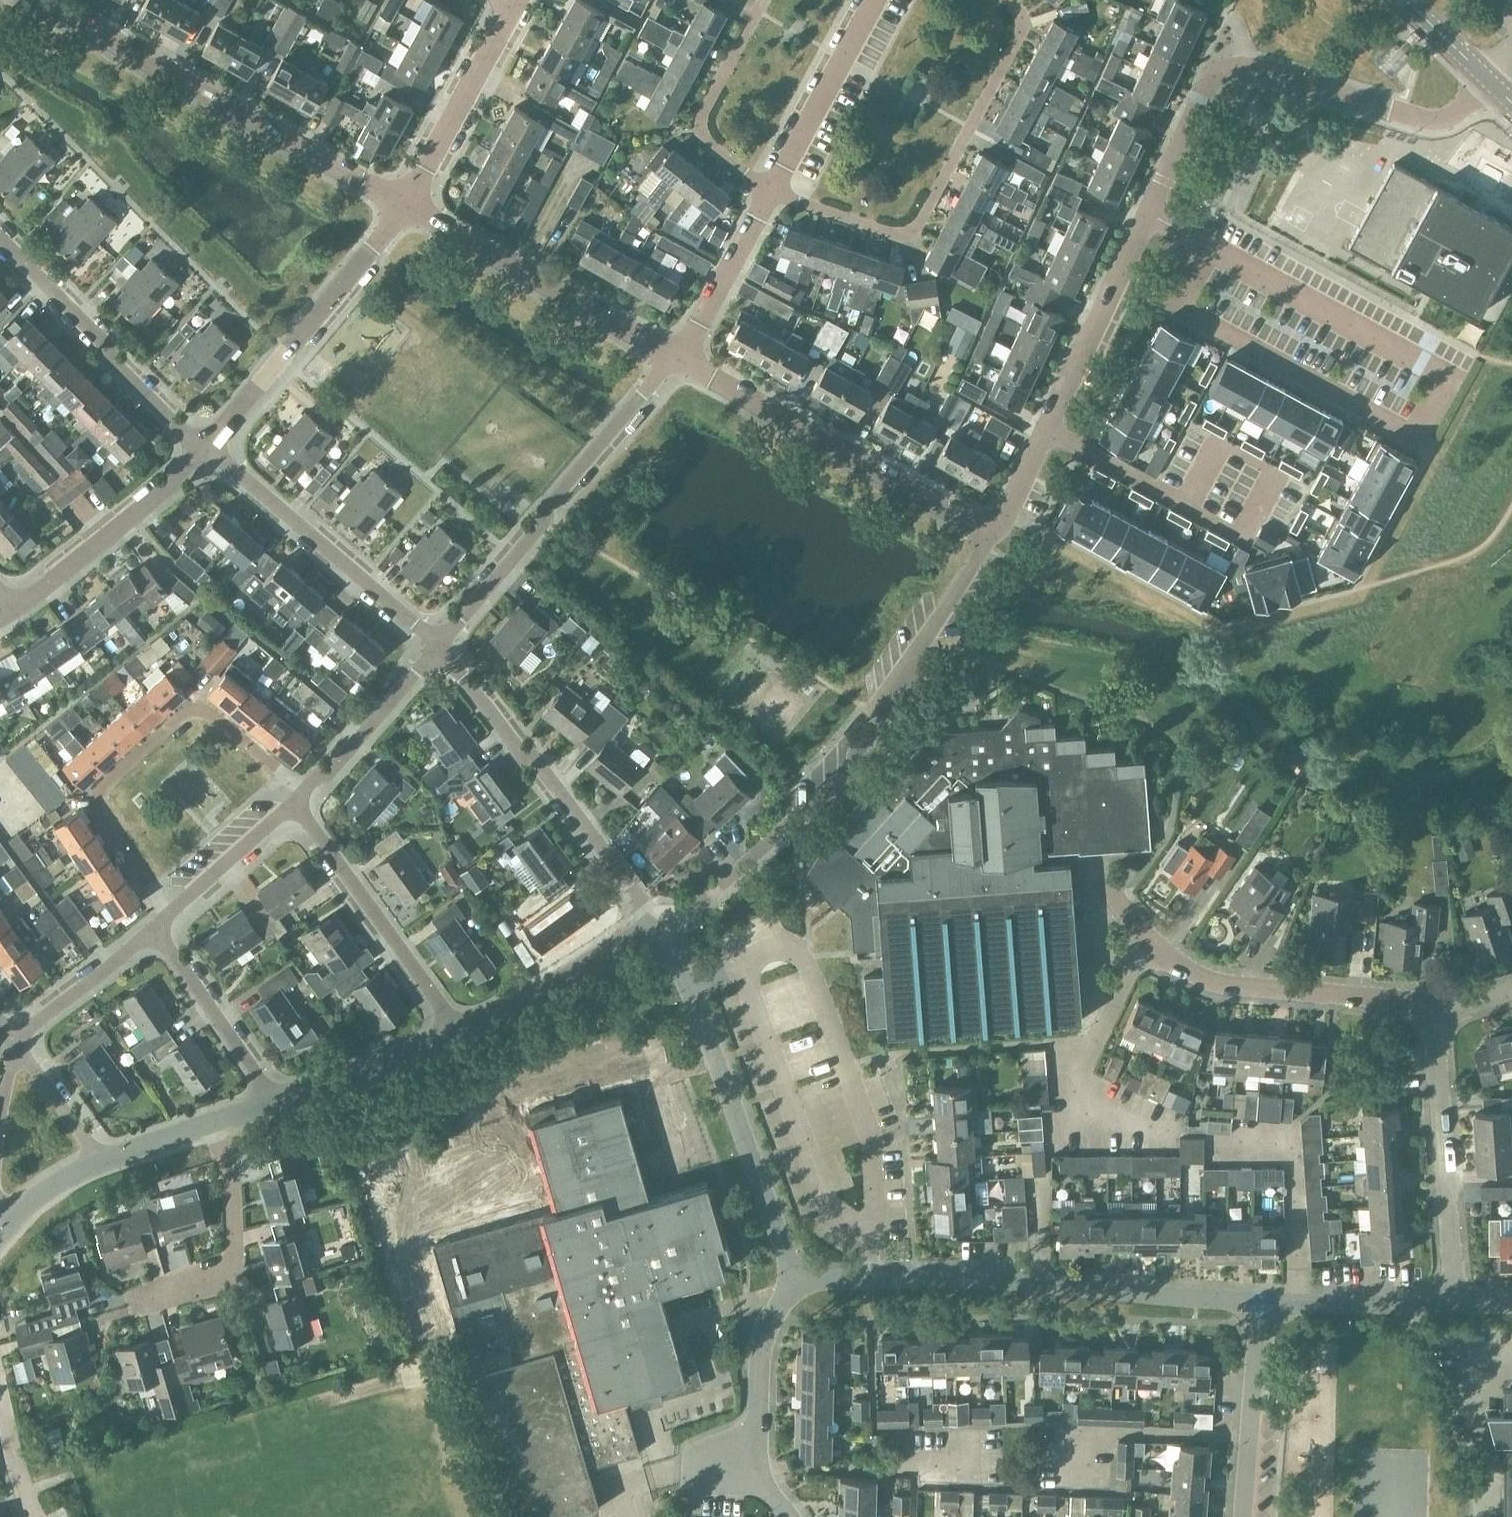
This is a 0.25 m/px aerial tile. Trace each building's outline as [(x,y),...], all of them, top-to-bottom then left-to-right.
[(141,16),(139,21),(149,26),(151,22),(161,27),(177,0),(148,0),(139,15),(141,16)] [(179,0),(177,0),(161,27),(183,40),(199,11),(179,0)] [(212,12),(219,0),(205,0),(202,6),(212,12)] [(222,17),(232,0),(219,0),(212,12),(222,17)] [(336,1),(334,0),(324,0),(317,14),(326,19),(336,1)] [(397,11),(403,0),(390,0),(386,6),(397,11)] [(563,19),(593,35),(605,13),(581,0),(573,0),(563,19)] [(1080,13),(1089,10),(1086,0),(1085,0),(1077,2),(1080,13)] [(1164,21),(1195,36),(1205,13),(1182,2),(1183,0),(1165,0),(1157,18),(1164,21)] [(336,1),(326,19),(335,24),(345,6),(336,1)] [(377,6),(368,1),(358,17),(368,23),(377,6)] [(702,2),(690,23),(714,36),(725,14),(702,2)] [(434,3),(421,26),(450,41),(462,19),(434,3)] [(275,49),(297,11),(287,6),(266,44),(275,49)] [(397,11),(386,6),(381,16),(391,21),(397,11)] [(614,7),(614,8),(608,19),(632,32),(638,20),(614,7)] [(1132,9),(1122,30),(1133,35),(1143,12),(1133,7),(1132,9)] [(297,11),(275,49),(287,56),(308,17),(297,11)] [(671,28),(649,16),(644,25),(702,57),(714,36),(690,23),(684,35),(671,28)] [(565,48),(580,57),(593,35),(563,19),(551,41),(565,48)] [(1077,33),(1054,21),(1043,41),(1075,59),(1080,51),(1082,46),(1072,41),(1077,33)] [(1164,21),(1153,45),(1184,59),(1195,36),(1164,21)] [(225,63),(241,35),(219,22),(203,51),(225,63)] [(702,57),(644,25),(639,35),(665,49),(663,53),(671,58),(667,66),(691,78),(702,57)] [(247,26),(241,35),(225,63),(235,69),(232,73),(243,79),(245,75),(247,76),(263,48),(251,40),(256,31),(247,26)] [(421,26),(409,47),(438,62),(450,41),(421,26)] [(1122,30),(1112,53),(1122,58),(1133,35),(1122,30)] [(551,41),(539,63),(568,79),(580,57),(565,48),(551,41)] [(1075,59),(1043,41),(1032,63),(1054,75),(1061,63),(1070,67),(1075,59)] [(339,65),(349,71),(361,50),(350,44),(339,65)] [(1184,59),(1153,45),(1142,67),(1173,82),(1184,59)] [(612,46),(600,68),(610,74),(622,51),(612,46)] [(438,62),(409,47),(397,69),(425,85),(438,62)] [(1380,58),(1401,77),(1412,66),(1390,47),(1380,58)] [(1095,59),(1080,51),(1075,59),(1098,71),(1106,55),(1098,52),(1095,59)] [(302,54),(295,65),(283,59),(267,87),(289,99),(312,59),(302,54)] [(625,58),(620,67),(679,100),(691,78),(667,66),(662,76),(652,71),(651,72),(625,58)] [(323,65),(312,59),(289,99),(299,105),(297,110),(307,116),(310,111),(312,112),(328,84),(316,77),(323,65)] [(1098,71),(1075,59),(1094,81),(1098,71)] [(556,102),(561,92),(592,109),(599,97),(598,97),(588,91),(568,80),(568,79),(539,63),(526,86),(556,102)] [(1020,84),(1066,109),(1074,95),(1051,82),(1054,75),(1032,63),(1020,84)] [(381,76),(407,90),(413,79),(388,65),(381,76)] [(679,100),(620,67),(615,76),(637,88),(636,90),(650,97),(644,108),(667,121),(679,100)] [(1173,82),(1142,67),(1132,90),(1125,87),(1120,98),(1119,100),(1144,112),(1151,99),(1162,104),(1163,103),(1167,105),(1173,92),(1169,90),(1173,82)] [(588,91),(598,97),(610,74),(600,68),(588,91)] [(407,90),(381,76),(375,87),(401,101),(407,90)] [(1102,76),(1096,87),(1120,98),(1125,87),(1112,81),(1102,76)] [(1077,115),(1066,109),(1020,84),(1015,93),(1011,91),(1005,102),(1010,104),(1009,105),(1032,117),(1037,107),(1071,126),(1077,115)] [(363,111),(400,131),(413,109),(384,93),(377,106),(368,102),(363,111)] [(1074,95),(1066,109),(1077,115),(1084,100),(1074,95)] [(337,97),(325,119),(336,124),(343,110),(347,103),(337,97)] [(1150,130),(1138,125),(1144,112),(1119,100),(1113,113),(1119,116),(1109,138),(1140,152),(1150,130)] [(343,110),(367,123),(360,137),(367,141),(359,156),(369,161),(378,147),(388,153),(400,131),(363,111),(347,103),(343,110)] [(1032,117),(1009,105),(997,127),(1020,139),(1026,129),(1039,135),(1044,124),(1032,117)] [(501,131),(531,147),(543,124),(514,108),(501,131)] [(589,112),(582,124),(588,128),(595,115),(589,112)] [(550,127),(574,140),(580,128),(556,116),(550,127)] [(574,140),(570,147),(581,152),(593,130),(588,128),(582,124),(580,128),(574,140)] [(1079,125),(1068,148),(1078,153),(1089,129),(1079,125)] [(581,152),(592,159),(604,136),(593,130),(581,152)] [(501,131),(489,153),(519,169),(531,147),(501,131)] [(1140,152),(1109,138),(1098,133),(1092,144),(1104,149),(1098,161),(1129,175),(1140,152)] [(2,151),(11,141),(4,134),(0,139),(0,149),(1,150),(2,151)] [(36,180),(44,171),(55,158),(28,135),(18,147),(15,144),(6,154),(35,180),(36,180)] [(604,136),(592,159),(603,164),(615,142),(604,136)] [(1023,155),(1046,167),(1052,156),(1046,153),(1029,144),(1023,155)] [(1051,144),(1046,153),(1052,156),(1057,158),(1061,149),(1051,144)] [(645,200),(649,203),(657,209),(675,186),(692,164),(672,148),(670,152),(662,146),(648,164),(663,176),(645,200)] [(519,169),(489,153),(477,175),(507,191),(519,169)] [(983,153),(972,175),(995,187),(995,188),(1003,192),(1023,203),(1029,192),(1001,177),(1007,166),(983,153)] [(6,154),(0,161),(0,188),(16,202),(35,180),(6,154)] [(1129,175),(1098,161),(1087,156),(1081,167),(1093,173),(1087,185),(1117,199),(1129,175)] [(553,157),(541,181),(550,186),(563,162),(553,157)] [(1040,183),(1046,173),(1046,172),(1017,157),(1011,168),(1040,183)] [(1349,246),(1478,316),(1511,253),(1511,227),(1394,163),(1349,246)] [(686,194),(668,217),(678,222),(711,179),(692,164),(675,186),(686,194)] [(1052,183),(1077,195),(1082,183),(1057,171),(1052,183)] [(507,191),(477,175),(465,198),(494,214),(507,191)] [(972,175),(960,196),(984,209),(995,188),(995,187),(972,175)] [(594,184),(583,177),(567,204),(579,211),(594,184)] [(711,179),(678,222),(679,223),(698,232),(712,215),(713,215),(730,194),(711,179)] [(541,181),(529,203),(538,208),(550,186),(541,181)] [(1052,183),(1047,194),(1063,202),(1072,206),(1077,195),(1052,183)] [(1478,196),(1464,188),(1459,197),(1473,205),(1478,196)] [(1025,204),(1023,203),(1003,192),(998,201),(1014,209),(1015,208),(1022,211),(1025,204)] [(949,217),(982,235),(986,226),(987,224),(978,220),(984,209),(960,196),(949,217)] [(71,204),(65,199),(64,197),(56,206),(62,211),(64,213),(71,204)] [(68,216),(97,242),(116,220),(90,197),(80,209),(77,206),(68,216)] [(1063,202),(1057,214),(1070,220),(1065,231),(1096,246),(1107,223),(1072,206),(1063,202)] [(538,208),(529,203),(518,224),(527,229),(538,208)] [(649,203),(638,217),(642,220),(646,223),(657,209),(649,203)] [(62,211),(56,206),(48,215),(54,220),(62,211)] [(633,215),(625,229),(634,234),(642,220),(638,217),(633,215)] [(97,242),(68,216),(59,226),(62,229),(52,240),(78,263),(97,242)] [(668,217),(662,228),(672,233),(674,234),(679,223),(678,222),(668,217)] [(949,217),(938,238),(970,256),(977,243),(982,235),(949,217)] [(1046,222),(1036,217),(1025,241),(1035,246),(1046,222)] [(570,240),(585,249),(579,259),(601,271),(615,246),(616,246),(619,240),(582,219),(570,240)] [(679,223),(674,234),(698,247),(704,235),(698,232),(679,223)] [(777,231),(786,234),(789,227),(780,224),(777,231)] [(720,226),(712,241),(721,245),(728,231),(720,226)] [(813,234),(789,226),(780,253),(792,257),(783,280),(793,285),(795,287),(797,279),(813,234)] [(986,226),(982,235),(996,242),(996,243),(1014,252),(1018,243),(986,226)] [(615,246),(601,271),(622,283),(637,257),(627,252),(636,235),(634,234),(625,229),(619,240),(616,246),(615,246)] [(1096,246),(1065,231),(1054,254),(1085,268),(1086,267),(1090,269),(1095,258),(1091,256),(1096,246)] [(801,268),(812,272),(814,264),(826,268),(835,242),(813,234),(801,268)] [(673,241),(662,235),(657,245),(656,246),(657,246),(667,252),(673,241)] [(982,235),(977,243),(992,251),(996,243),(996,242),(982,235)] [(970,256),(938,238),(926,260),(950,272),(962,278),(973,257),(970,256)] [(673,241),(667,252),(678,258),(689,264),(695,252),(673,241)] [(835,242),(826,268),(838,272),(832,290),(832,291),(827,306),(837,310),(840,302),(846,286),(858,249),(835,242)] [(637,257),(622,283),(642,295),(667,252),(657,246),(656,246),(647,263),(637,257)] [(858,249),(846,286),(855,290),(857,290),(861,280),(871,284),(872,284),(881,257),(858,249)] [(1036,272),(1030,286),(1057,298),(1062,286),(1074,291),(1085,268),(1054,254),(1046,250),(1041,261),(1049,265),(1044,276),(1036,272)] [(667,252),(642,295),(664,307),(682,275),(672,269),(678,258),(667,252)] [(871,284),(868,293),(880,297),(883,287),(895,291),(904,265),(881,257),(872,284),(871,284)] [(139,267),(138,269),(127,259),(119,268),(126,274),(130,278),(131,277),(160,303),(179,281),(152,258),(142,270),(139,267)] [(1015,263),(1009,275),(1027,283),(1033,271),(1015,263)] [(126,274),(119,268),(118,267),(109,277),(117,283),(126,274)] [(783,280),(769,272),(763,283),(787,296),(793,285),(783,280)] [(131,277),(130,278),(121,288),(124,290),(114,301),(140,325),(160,303),(131,277)] [(921,282),(924,306),(940,315),(941,315),(936,280),(921,282)] [(924,306),(921,282),(907,284),(912,320),(917,322),(924,306)] [(795,287),(793,285),(787,296),(798,303),(804,292),(795,287)] [(855,290),(846,286),(840,302),(850,305),(855,290)] [(1023,322),(1022,324),(1052,338),(1063,315),(1051,310),(1057,298),(1030,286),(1024,298),(1032,302),(1023,322)] [(775,312),(781,301),(760,289),(754,300),(775,312)] [(1003,290),(994,310),(1004,314),(1013,294),(1003,290)] [(868,293),(863,309),(873,312),(878,296),(868,293)] [(794,308),(781,301),(775,312),(788,319),(794,308)] [(732,329),(735,330),(728,343),(750,355),(765,330),(768,324),(742,310),(732,329)] [(860,331),(871,334),(877,317),(866,313),(860,331)] [(0,333),(0,350),(15,366),(45,336),(28,320),(25,322),(18,315),(0,333)] [(966,327),(976,332),(982,320),(972,316),(966,327)] [(983,334),(992,339),(1000,323),(990,318),(983,334)] [(822,351),(837,325),(827,320),(812,346),(822,351)] [(200,330),(191,340),(219,366),(239,344),(213,321),(203,333),(200,330)] [(180,330),(186,335),(187,337),(195,329),(187,322),(180,330)] [(1161,322),(1151,342),(1184,360),(1193,365),(1204,345),(1195,340),(1161,322)] [(765,330),(750,355),(772,367),(786,342),(774,335),(777,329),(768,324),(765,330)] [(1022,324),(1011,347),(1041,361),(1052,338),(1022,324)] [(837,325),(822,351),(834,358),(848,332),(837,325)] [(958,326),(952,338),(968,345),(973,333),(958,326)] [(175,348),(185,336),(179,330),(168,342),(175,348)] [(790,383),(792,379),(794,380),(808,354),(798,348),(805,336),(793,330),(786,342),(772,367),(782,373),(780,377),(790,383)] [(872,338),(859,331),(853,342),(866,349),(872,338)] [(983,334),(972,357),(982,361),(992,339),(983,334)] [(45,336),(15,366),(23,374),(32,365),(41,374),(62,354),(45,336)] [(219,366),(191,340),(182,350),(185,353),(174,365),(200,387),(219,366)] [(1151,342),(1140,361),(1174,379),(1184,360),(1151,342)] [(1011,347),(1000,370),(1031,384),(1041,361),(1011,347)] [(62,354),(41,374),(49,383),(38,393),(46,402),(49,399),(78,370),(62,354)] [(890,354),(875,380),(886,386),(901,360),(890,354)] [(838,358),(833,368),(827,365),(813,390),(834,402),(854,368),(838,358)] [(1247,369),(1227,358),(1209,391),(1229,402),(1247,369)] [(886,386),(897,392),(912,366),(901,360),(886,386)] [(1212,375),(1218,364),(1210,360),(1205,371),(1212,375)] [(1130,380),(1164,398),(1174,379),(1140,361),(1130,380)] [(854,368),(834,402),(845,408),(843,412),(853,417),(855,414),(857,415),(871,390),(861,384),(866,374),(854,368)] [(1229,402),(1247,412),(1245,416),(1246,417),(1266,379),(1247,369),(1229,402)] [(95,387),(78,370),(49,399),(57,407),(65,399),(74,408),(95,387)] [(1031,384),(1000,370),(990,393),(1020,407),(1031,384)] [(1206,386),(1212,375),(1205,371),(1199,382),(1206,386)] [(986,390),(962,378),(956,390),(981,401),(986,390)] [(1258,437),(1263,426),(1265,427),(1285,389),(1266,379),(1246,417),(1240,427),(1258,437)] [(1130,380),(1120,398),(1153,417),(1164,398),(1130,380)] [(95,387),(74,408),(83,416),(74,424),(82,433),(91,425),(91,424),(112,403),(95,387)] [(1268,423),(1286,433),(1304,400),(1285,389),(1265,427),(1268,423)] [(945,423),(960,396),(951,391),(936,418),(945,423)] [(874,431),(885,437),(887,432),(897,438),(919,398),(909,392),(904,401),(892,394),(875,425),(876,426),(874,431)] [(960,396),(945,423),(957,430),(965,416),(973,403),(960,396)] [(919,398),(897,438),(919,450),(933,424),(923,419),(931,404),(919,398)] [(1109,418),(1147,438),(1147,437),(1143,435),(1153,417),(1120,398),(1109,418)] [(1191,413),(1197,402),(1190,398),(1184,409),(1191,413)] [(1286,433),(1304,443),(1302,447),(1302,448),(1323,410),(1304,400),(1286,433)] [(20,428),(30,418),(14,401),(3,410),(20,428)] [(129,421),(112,403),(91,424),(91,425),(107,441),(108,442),(129,421)] [(1185,424),(1191,413),(1184,409),(1178,420),(1185,424)] [(1322,458),(1343,421),(1323,410),(1302,448),(1322,458)] [(305,412),(286,434),(316,460),(325,449),(321,446),(331,435),(305,412)] [(992,414),(985,427),(1005,438),(1013,426),(992,414)] [(37,426),(30,418),(20,428),(36,446),(45,438),(36,428),(37,426)] [(1109,418),(1099,437),(1136,458),(1147,438),(1109,418)] [(1217,424),(1206,418),(1202,425),(1213,431),(1217,424)] [(23,444),(1,419),(0,419),(0,464),(23,444)] [(108,442),(107,441),(97,450),(104,458),(115,448),(125,459),(146,438),(129,421),(108,442)] [(1224,437),(1227,430),(1217,424),(1213,431),(1224,437)] [(1346,426),(1337,442),(1348,448),(1357,432),(1346,426)] [(970,427),(963,441),(951,434),(937,460),(959,472),(973,447),(974,447),(982,433),(970,427)] [(316,460),(286,434),(267,456),(293,478),(303,467),(307,470),(316,460)] [(46,436),(45,438),(36,446),(52,463),(62,453),(46,436)] [(1170,451),(1176,440),(1169,436),(1163,447),(1170,451)] [(1251,452),(1255,445),(1244,439),(1240,446),(1251,452)] [(1416,461),(1376,439),(1366,459),(1406,480),(1416,461)] [(1338,458),(1344,447),(1337,443),(1331,454),(1338,458)] [(1164,462),(1170,451),(1163,447),(1160,445),(1154,456),(1164,462)] [(1262,458),(1265,450),(1255,445),(1251,452),(1262,458)] [(973,447),(959,472),(981,485),(996,459),(974,447),(973,447)] [(28,470),(39,461),(32,453),(21,462),(28,470)] [(75,467),(62,453),(52,463),(64,476),(68,473),(75,467)] [(339,462),(333,457),(325,466),(331,471),(339,462)] [(1395,499),(1406,480),(1366,459),(1365,459),(1369,462),(1359,480),(1395,499)] [(1293,465),(1282,460),(1278,467),(1289,472),(1293,465)] [(55,478),(39,461),(28,470),(44,488),(55,478)] [(352,461),(345,469),(352,475),(359,467),(352,461)] [(78,465),(75,467),(68,473),(83,492),(93,484),(78,465)] [(313,476),(321,483),(330,472),(322,465),(313,476)] [(1300,478),(1303,471),(1293,465),(1289,472),(1300,478)] [(1101,481),(1105,473),(1095,468),(1091,475),(1101,481)] [(360,479),(358,481),(353,477),(347,485),(351,489),(381,515),(399,492),(373,470),(363,482),(360,479)] [(1323,485),(1329,474),(1322,470),(1316,481),(1323,485)] [(68,473),(64,476),(58,481),(73,500),(83,492),(68,473)] [(1116,479),(1105,473),(1101,481),(1112,486),(1116,479)] [(0,477),(0,495),(9,487),(0,477)] [(337,479),(332,485),(338,491),(344,484),(337,479)] [(1385,518),(1395,499),(1359,480),(1349,499),(1385,518)] [(73,500),(58,481),(48,488),(63,507),(73,500)] [(1318,495),(1323,485),(1316,481),(1310,492),(1318,495)] [(1052,523),(1072,534),(1092,498),(1072,488),(1052,523)] [(1143,494),(1133,488),(1129,496),(1139,501),(1143,494)] [(381,515),(351,489),(342,499),(346,502),(336,514),(362,537),(381,515)] [(1150,507),(1154,500),(1143,494),(1139,501),(1150,507)] [(0,498),(0,527),(14,514),(0,498)] [(1091,544),(1111,509),(1092,498),(1072,534),(1091,544)] [(1375,537),(1385,518),(1349,499),(1339,517),(1335,515),(1335,516),(1375,537)] [(0,527),(0,544),(7,552),(30,532),(35,527),(34,516),(25,505),(14,514),(0,527)] [(187,533),(188,535),(186,537),(197,547),(199,544),(203,548),(212,537),(223,547),(242,526),(221,508),(202,529),(195,523),(187,533)] [(1303,523),(1308,512),(1301,508),(1296,519),(1303,523)] [(419,520),(428,527),(437,516),(428,509),(419,520)] [(1110,555),(1130,519),(1111,509),(1091,544),(1110,555)] [(1177,522),(1181,515),(1170,509),(1167,516),(1177,522)] [(1188,528),(1192,520),(1181,515),(1177,522),(1188,528)] [(1364,556),(1375,537),(1335,516),(1324,535),(1364,556)] [(1149,530),(1130,519),(1110,555),(1129,565),(1149,530)] [(1297,533),(1303,523),(1296,519),(1290,530),(1297,533)] [(425,534),(416,544),(446,570),(465,548),(438,525),(428,537),(425,534)] [(251,534),(242,526),(223,547),(245,565),(254,573),(270,554),(261,546),(263,544),(262,543),(265,539),(255,530),(251,534)] [(1255,540),(1272,550),(1280,536),(1262,526),(1255,540)] [(162,527),(154,532),(163,546),(171,540),(162,527)] [(1148,575),(1168,540),(1149,530),(1129,565),(1148,575)] [(1215,543),(1219,536),(1208,530),(1205,537),(1215,543)] [(1353,576),(1364,556),(1324,535),(1328,538),(1318,557),(1353,576)] [(1226,548),(1230,541),(1219,536),(1215,543),(1226,548)] [(1186,550),(1168,540),(1148,575),(1167,586),(1186,550)] [(446,570),(416,544),(407,554),(411,558),(401,570),(427,592),(446,570)] [(398,546),(389,557),(395,563),(405,552),(398,546)] [(1243,564),(1249,553),(1239,547),(1229,565),(1230,567),(1243,564)] [(1205,560),(1186,550),(1167,586),(1186,596),(1205,560)] [(184,551),(175,561),(197,580),(206,569),(184,551)] [(1289,552),(1266,558),(1278,602),(1301,596),(1289,552)] [(270,554),(254,573),(242,587),(262,605),(274,591),(284,599),(302,578),(282,560),(280,562),(270,554)] [(1244,564),(1255,608),(1278,602),(1266,558),(1244,564)] [(1225,571),(1205,560),(1186,596),(1206,607),(1225,571)] [(130,572),(108,590),(125,611),(146,594),(151,601),(162,592),(146,572),(136,580),(130,572)] [(197,594),(180,579),(179,578),(171,587),(189,603),(197,594)] [(316,626),(332,607),(322,599),(324,596),(302,578),(284,599),(272,614),(283,623),(295,609),(306,618),(316,626)] [(92,617),(80,626),(94,643),(106,633),(103,629),(114,620),(123,632),(134,623),(125,611),(108,590),(86,608),(92,617)] [(529,615),(519,607),(492,639),(519,662),(546,631),(549,634),(558,624),(536,606),(529,615)] [(316,626),(307,636),(336,662),(363,630),(343,613),(341,615),(332,607),(316,626)] [(225,627),(208,612),(199,622),(217,637),(225,627)] [(571,616),(565,624),(580,637),(587,629),(571,616)] [(258,620),(254,621),(251,625),(257,630),(262,624),(258,620)] [(63,626),(40,642),(55,664),(78,649),(81,653),(94,643),(80,626),(69,634),(63,626)] [(384,649),(363,630),(336,662),(358,680),(384,649)] [(205,642),(196,652),(203,658),(215,644),(208,638),(203,633),(200,637),(205,642)] [(581,647),(591,655),(601,642),(592,635),(581,647)] [(235,649),(221,638),(201,660),(215,672),(235,649)] [(287,656),(295,647),(287,640),(279,649),(287,656)] [(40,642),(17,658),(23,667),(10,674),(28,703),(29,703),(22,692),(36,684),(33,680),(44,672),(52,684),(64,676),(55,664),(40,642)] [(160,656),(150,644),(149,644),(136,655),(147,667),(160,656)] [(124,666),(134,678),(147,667),(136,655),(124,666)] [(274,657),(263,668),(275,679),(286,667),(274,657)] [(231,663),(225,671),(207,693),(229,711),(247,688),(253,681),(231,663)] [(114,673),(102,683),(112,695),(124,686),(134,678),(124,666),(114,673)] [(164,712),(184,694),(165,673),(144,691),(164,712)] [(2,699),(10,714),(28,703),(10,674),(0,680),(0,700),(2,699)] [(318,683),(339,702),(348,692),(327,674),(318,683)] [(648,680),(641,689),(646,693),(653,693),(657,687),(648,680)] [(305,704),(315,692),(302,681),(292,693),(305,704)] [(102,683),(89,693),(98,706),(112,695),(102,683)] [(599,713),(566,687),(544,715),(577,742),(585,732),(594,739),(619,709),(609,700),(599,713)] [(268,706),(247,688),(229,711),(250,728),(268,706)] [(164,712),(144,691),(124,710),(143,731),(164,712)] [(334,708),(315,692),(305,704),(323,720),(334,708)] [(268,706),(250,728),(271,745),(289,723),(298,713),(277,696),(269,706),(268,706)] [(445,706),(418,726),(444,760),(441,763),(450,776),(474,759),(467,749),(474,744),(445,706)] [(58,718),(68,730),(81,720),(77,714),(71,707),(58,718)] [(603,747),(587,767),(620,793),(650,756),(640,747),(635,748),(630,755),(610,739),(629,717),(619,709),(594,739),(603,747)] [(859,815),(837,838),(835,836),(836,835),(835,834),(822,853),(820,852),(821,851),(820,850),(806,870),(834,906),(835,906),(835,905),(837,903),(850,916),(853,951),(881,948),(881,955),(882,965),(883,975),(864,977),(867,1026),(886,1025),(887,1034),(1083,1020),(1071,863),(1035,865),(1034,859),(1043,857),(1043,852),(1049,851),(1050,854),(1080,851),(1079,847),(1092,845),(1093,853),(1152,849),(1144,760),(1116,763),(1115,748),(1086,751),(1085,736),(1057,739),(1056,723),(1041,725),(1040,718),(1019,709),(1002,728),(940,732),(940,742),(926,743),(897,774),(875,776),(877,796),(880,799),(870,809),(869,814),(859,815)] [(124,710),(104,729),(123,750),(143,731),(124,710)] [(289,723),(271,745),(292,762),(311,740),(297,729),(305,719),(298,713),(289,723)] [(57,719),(45,728),(55,741),(57,739),(68,731),(68,730),(58,718),(57,719)] [(104,729),(83,747),(103,768),(123,750),(104,729)] [(68,731),(57,739),(73,757),(63,766),(82,787),(103,768),(83,747),(74,736),(73,737),(68,731)] [(16,770),(35,755),(26,743),(7,758),(16,770)] [(679,802),(699,822),(708,832),(716,824),(718,826),(749,797),(738,785),(748,775),(725,751),(714,762),(724,772),(694,799),(689,793),(680,802),(679,802)] [(35,755),(16,770),(24,780),(43,765),(35,755)] [(645,769),(661,783),(671,772),(655,758),(645,769)] [(474,759),(450,776),(437,786),(445,797),(455,790),(459,795),(470,787),(478,798),(471,804),(483,820),(491,814),(493,817),(515,800),(488,764),(481,769),(474,759)] [(51,776),(43,765),(24,780),(32,791),(51,776)] [(386,777),(376,768),(344,804),(369,826),(397,793),(405,799),(416,787),(394,768),(386,777)] [(438,785),(428,773),(424,776),(433,788),(438,785)] [(60,786),(51,776),(32,791),(40,801),(60,786)] [(649,776),(628,797),(637,806),(658,785),(649,776)] [(60,786),(40,801),(48,811),(67,796),(60,786)] [(672,794),(664,802),(669,808),(638,838),(668,869),(708,832),(699,822),(679,802),(680,802),(672,794)] [(54,826),(63,839),(56,844),(63,854),(70,850),(94,834),(78,810),(54,826)] [(1252,843),(1261,830),(1249,821),(1240,835),(1252,843)] [(1450,891),(1447,859),(1445,838),(1443,825),(1431,826),(1433,840),(1435,860),(1433,860),(1436,893),(1450,891)] [(559,873),(570,865),(541,827),(515,846),(541,882),(537,885),(546,897),(566,882),(559,873)] [(381,856),(405,839),(397,829),(374,846),(381,856)] [(24,860),(34,853),(19,833),(9,841),(24,860)] [(109,856),(94,834),(70,850),(86,872),(109,856)] [(1470,836),(1454,841),(1459,854),(1474,850),(1470,836)] [(1195,892),(1211,869),(1221,876),(1235,855),(1220,845),(1212,857),(1193,845),(1190,850),(1180,842),(1179,841),(1162,866),(1163,866),(1164,866),(1174,873),(1172,876),(1195,892)] [(10,856),(0,842),(0,864),(10,856)] [(429,883),(403,848),(377,867),(394,890),(398,887),(407,899),(429,883)] [(473,857),(468,850),(459,857),(464,864),(473,857)] [(37,851),(34,853),(24,860),(34,874),(47,865),(37,851)] [(125,879),(109,856),(86,872),(101,895),(125,879)] [(451,860),(440,868),(449,882),(443,886),(449,896),(467,884),(451,860)] [(462,872),(467,880),(480,871),(475,863),(462,872)] [(14,888),(27,879),(17,865),(4,875),(14,888)] [(57,878),(47,865),(34,874),(44,888),(57,878)] [(1280,916),(1274,912),(1289,889),(1256,867),(1232,902),(1245,911),(1238,921),(1265,939),(1280,916)] [(283,876),(259,892),(268,905),(259,912),(275,935),(279,940),(290,932),(279,916),(314,890),(298,868),(284,878),(283,876)] [(36,892),(27,879),(14,888),(24,901),(36,892)] [(125,879),(101,895),(117,918),(140,902),(125,879)] [(591,915),(566,882),(546,897),(553,906),(525,927),(543,951),(591,915)] [(1465,932),(1469,945),(1474,944),(1479,961),(1511,950),(1511,941),(1505,920),(1511,918),(1511,888),(1488,896),(1491,907),(1465,916),(1470,931),(1465,932)] [(1355,900),(1355,897),(1316,893),(1314,922),(1319,922),(1316,954),(1350,957),(1353,927),(1364,929),(1367,901),(1355,900)] [(66,919),(80,909),(69,895),(56,905),(66,919)] [(1389,921),(1387,939),(1385,960),(1420,964),(1423,934),(1437,935),(1440,905),(1414,902),(1412,923),(1389,921)] [(487,955),(485,957),(459,921),(466,916),(457,904),(434,921),(440,931),(429,939),(457,977),(469,968),(479,982),(497,969),(487,955)] [(89,922),(80,909),(66,919),(76,932),(89,922)] [(0,910),(0,932),(10,924),(0,910)] [(46,932),(59,923),(49,910),(37,919),(46,932)] [(248,919),(244,913),(204,941),(223,967),(259,941),(262,945),(275,935),(259,912),(248,919)] [(10,924),(0,932),(0,959),(3,963),(39,937),(23,915),(10,924)] [(317,946),(334,970),(324,977),(319,971),(309,971),(305,975),(321,997),(336,987),(363,967),(355,956),(360,952),(334,917),(310,934),(318,945),(317,946)] [(46,932),(59,950),(72,941),(59,923),(46,932)] [(43,969),(26,946),(3,963),(20,986),(43,969)] [(863,957),(865,977),(883,975),(882,965),(881,955),(863,957)] [(292,967),(284,973),(260,989),(267,999),(257,1005),(285,1045),(295,1039),(300,1046),(300,1047),(300,1048),(325,1038),(324,1037),(314,1023),(310,1025),(286,990),(301,981),(292,967)] [(371,979),(363,967),(336,987),(345,998),(356,990),(384,1028),(408,1010),(380,972),(371,979)] [(148,983),(124,1000),(134,1014),(127,1019),(132,1026),(139,1021),(148,1034),(132,1046),(140,1057),(151,1049),(152,1051),(173,1036),(166,1025),(174,1019),(148,983)] [(1144,1047),(1161,1009),(1139,999),(1124,1031),(1138,1038),(1135,1043),(1144,1047)] [(89,1017),(96,1013),(91,1006),(85,1011),(89,1017)] [(1161,1009),(1144,1047),(1152,1051),(1154,1045),(1168,1052),(1182,1019),(1161,1009)] [(1182,1019),(1168,1052),(1165,1057),(1187,1067),(1204,1029),(1182,1019)] [(1497,1029),(1498,1034),(1487,1037),(1489,1048),(1476,1051),(1483,1083),(1498,1079),(1495,1068),(1511,1064),(1511,1025),(1497,1029)] [(131,1079),(127,1082),(102,1047),(111,1040),(103,1029),(79,1045),(87,1055),(75,1064),(102,1101),(114,1092),(122,1103),(139,1091),(131,1079)] [(1237,1073),(1241,1032),(1216,1030),(1213,1065),(1214,1065),(1213,1071),(1237,1073)] [(1241,1032),(1237,1073),(1236,1077),(1246,1078),(1247,1068),(1261,1070),(1264,1034),(1241,1032)] [(1264,1034),(1261,1070),(1275,1071),(1274,1077),(1284,1078),(1288,1036),(1264,1034)] [(173,1036),(152,1051),(158,1060),(168,1053),(184,1076),(184,1077),(193,1091),(197,1088),(200,1092),(210,1085),(207,1081),(218,1074),(208,1060),(208,1061),(192,1038),(193,1038),(191,1036),(179,1045),(173,1036)] [(1312,1039),(1288,1036),(1284,1078),(1324,1082),(1328,1044),(1312,1043),(1312,1039)] [(1024,1074),(1048,1072),(1046,1051),(1023,1053),(1024,1074)] [(1104,1075),(1115,1080),(1125,1059),(1114,1054),(1104,1075)] [(1137,1090),(1148,1095),(1158,1074),(1147,1069),(1142,1079),(1137,1090)] [(1137,1090),(1142,1079),(1132,1074),(1127,1085),(1137,1090)] [(1148,1095),(1162,1102),(1172,1080),(1158,1074),(1148,1095)] [(979,1108),(977,1083),(934,1086),(936,1111),(979,1108)] [(1027,1104),(1042,1103),(1050,1102),(1049,1087),(1026,1088),(1027,1104)] [(1113,1089),(1107,1104),(1125,1111),(1131,1096),(1113,1089)] [(1247,1093),(1245,1117),(1257,1118),(1259,1094),(1247,1093)] [(1259,1094),(1257,1118),(1280,1120),(1282,1097),(1259,1094)] [(1282,1097),(1280,1120),(1292,1122),(1294,1098),(1282,1097)] [(543,1213),(433,1245),(512,1516),(571,1516),(600,1509),(589,1469),(640,1454),(623,1396),(641,1390),(643,1396),(644,1397),(645,1399),(647,1400),(648,1400),(664,1396),(665,1395),(666,1393),(667,1392),(667,1391),(665,1383),(685,1377),(660,1290),(725,1272),(720,1257),(730,1254),(725,1239),(722,1240),(706,1182),(656,1196),(648,1199),(619,1098),(576,1110),(574,1103),(573,1102),(571,1101),(569,1100),(530,1112),(558,1209),(543,1213)] [(1365,1134),(1400,1132),(1398,1107),(1363,1110),(1364,1124),(1359,1124),(1360,1134),(1365,1134)] [(979,1108),(936,1111),(938,1134),(973,1132),(986,1131),(985,1116),(979,1117),(979,1108)] [(1509,1127),(1508,1112),(1475,1114),(1477,1142),(1511,1140),(1511,1127),(1509,1127)] [(1303,1138),(1323,1137),(1321,1113),(1310,1114),(1301,1121),(1303,1138)] [(1020,1129),(1044,1127),(1043,1115),(1019,1117),(1020,1129)] [(1231,1132),(1233,1120),(1209,1118),(1208,1130),(1231,1132)] [(1045,1139),(1044,1127),(1020,1129),(1021,1140),(1045,1139)] [(973,1132),(938,1134),(940,1158),(973,1156),(982,1155),(982,1145),(974,1146),(973,1132)] [(1361,1145),(1366,1145),(1367,1158),(1397,1156),(1396,1142),(1400,1141),(1400,1132),(1365,1134),(1360,1134),(1361,1145)] [(1181,1137),(1181,1155),(1181,1162),(1196,1162),(1196,1153),(1205,1153),(1205,1137),(1181,1137)] [(1323,1137),(1303,1138),(1303,1148),(1324,1147),(1323,1137)] [(1477,1142),(1479,1170),(1511,1168),(1511,1153),(1511,1140),(1477,1142)] [(1046,1150),(1044,1151),(1033,1151),(1035,1175),(1047,1174),(1046,1150)] [(261,1179),(265,1195),(268,1194),(270,1204),(268,1205),(273,1221),(302,1213),(307,1211),(296,1171),(304,1168),(299,1151),(270,1159),(274,1175),(261,1179)] [(1320,1152),(1304,1153),(1304,1163),(1320,1162),(1320,1152)] [(1070,1171),(1070,1155),(1061,1155),(1061,1171),(1070,1171)] [(1070,1155),(1070,1171),(1070,1175),(1085,1175),(1085,1155),(1070,1155)] [(1099,1155),(1085,1155),(1085,1175),(1099,1175),(1099,1171),(1099,1155)] [(1108,1171),(1108,1155),(1099,1155),(1099,1171),(1108,1171)] [(1117,1155),(1108,1155),(1108,1171),(1118,1171),(1117,1155)] [(1132,1175),(1133,1155),(1117,1155),(1118,1171),(1118,1175),(1132,1175)] [(1147,1155),(1133,1155),(1132,1175),(1147,1175),(1147,1171),(1147,1155)] [(1157,1155),(1147,1155),(1147,1171),(1147,1175),(1157,1175),(1157,1171),(1157,1155)] [(1166,1155),(1157,1155),(1157,1171),(1157,1175),(1166,1175),(1166,1171),(1166,1155)] [(975,1180),(973,1156),(940,1158),(932,1159),(933,1182),(928,1183),(975,1180)] [(1397,1156),(1367,1158),(1368,1171),(1356,1172),(1357,1183),(1404,1179),(1403,1170),(1398,1170),(1397,1156)] [(1219,1182),(1219,1167),(1204,1167),(1204,1186),(1219,1186),(1219,1182)] [(1229,1167),(1219,1167),(1219,1182),(1229,1182),(1229,1167)] [(1238,1167),(1229,1167),(1229,1182),(1238,1182),(1238,1167)] [(1252,1167),(1252,1186),(1267,1186),(1267,1182),(1277,1182),(1276,1167),(1252,1167)] [(1024,1176),(1005,1178),(1006,1190),(1009,1190),(1025,1188),(1024,1176)] [(1306,1186),(1322,1185),(1321,1176),(1305,1177),(1306,1186)] [(1404,1189),(1404,1179),(1357,1183),(1358,1192),(1369,1191),(1370,1206),(1401,1204),(1400,1189),(1404,1189)] [(935,1206),(977,1203),(981,1203),(980,1193),(976,1193),(975,1180),(928,1183),(928,1184),(930,1200),(935,1200),(935,1206)] [(1322,1185),(1306,1186),(1307,1196),(1323,1195),(1322,1185)] [(1499,1198),(1511,1198),(1511,1186),(1499,1186),(1499,1198)] [(160,1195),(145,1200),(144,1200),(146,1207),(152,1231),(164,1228),(167,1239),(206,1228),(194,1188),(173,1195),(173,1196),(174,1195),(177,1204),(164,1208),(160,1195)] [(144,1200),(145,1200),(142,1192),(129,1196),(134,1216),(97,1227),(110,1270),(128,1264),(126,1260),(147,1254),(143,1242),(155,1239),(152,1231),(146,1207),(144,1200)] [(1085,1251),(1085,1200),(1074,1200),(1074,1205),(1060,1205),(1060,1252),(1085,1251)] [(1108,1246),(1108,1216),(1108,1211),(1095,1211),(1095,1200),(1085,1200),(1085,1251),(1095,1251),(1094,1246),(1108,1246)] [(1123,1210),(1108,1210),(1108,1211),(1108,1216),(1108,1246),(1123,1246),(1123,1251),(1132,1251),(1132,1201),(1123,1201),(1123,1210)] [(1157,1246),(1157,1209),(1141,1209),(1141,1201),(1132,1201),(1132,1251),(1156,1251),(1156,1246),(1157,1246)] [(1181,1215),(1180,1215),(1180,1202),(1170,1202),(1170,1209),(1157,1209),(1157,1246),(1171,1246),(1171,1251),(1181,1251),(1181,1215)] [(977,1213),(977,1203),(935,1206),(937,1231),(972,1228),(971,1213),(977,1213)] [(1026,1204),(1003,1206),(1004,1226),(1028,1224),(1026,1204)] [(1401,1204),(1370,1206),(1372,1230),(1407,1227),(1407,1217),(1402,1217),(1401,1204)] [(1324,1209),(1308,1210),(1309,1219),(1325,1218),(1324,1209)] [(1205,1251),(1205,1214),(1205,1211),(1194,1211),(1194,1215),(1181,1215),(1181,1251),(1205,1251)] [(302,1213),(273,1221),(272,1221),(276,1238),(263,1241),(275,1283),(304,1275),(310,1273),(298,1231),(306,1229),(302,1213)] [(1214,1214),(1205,1214),(1205,1251),(1205,1263),(1215,1263),(1215,1258),(1229,1258),(1229,1227),(1214,1227),(1214,1214)] [(1253,1214),(1253,1221),(1253,1262),(1277,1262),(1277,1227),(1262,1227),(1262,1214),(1253,1214)] [(1500,1235),(1500,1219),(1488,1219),(1489,1255),(1500,1255),(1500,1269),(1511,1269),(1511,1235),(1500,1235)] [(1253,1221),(1229,1221),(1229,1227),(1229,1258),(1244,1257),(1244,1262),(1253,1262),(1253,1221)] [(1407,1227),(1372,1230),(1360,1231),(1361,1240),(1373,1239),(1374,1254),(1409,1251),(1407,1227)] [(1007,1240),(1007,1230),(995,1230),(995,1240),(1007,1240)] [(1310,1234),(1312,1258),(1328,1257),(1327,1248),(1331,1248),(1330,1233),(1310,1234)] [(76,1307),(91,1303),(76,1251),(61,1256),(65,1269),(56,1272),(56,1270),(41,1274),(45,1288),(48,1288),(58,1325),(79,1319),(76,1307)] [(311,1275),(316,1291),(329,1287),(324,1271),(311,1275)] [(265,1303),(270,1319),(272,1318),(275,1328),(272,1328),(277,1345),(311,1336),(300,1294),(306,1293),(309,1292),(305,1278),(304,1275),(275,1283),(273,1284),(278,1299),(265,1303)] [(40,1297),(35,1298),(34,1302),(35,1306),(38,1308),(43,1307),(44,1303),(43,1299),(40,1297)] [(208,1365),(232,1358),(221,1320),(183,1331),(189,1354),(176,1358),(184,1385),(211,1377),(208,1365)] [(19,1337),(22,1350),(35,1346),(36,1352),(47,1350),(55,1380),(95,1369),(84,1332),(54,1340),(51,1329),(19,1337)] [(979,1335),(980,1366),(994,1365),(994,1369),(1005,1369),(1004,1334),(979,1335)] [(1004,1334),(1005,1369),(1029,1368),(1028,1338),(1014,1339),(1013,1334),(1004,1334)] [(955,1335),(931,1336),(931,1367),(932,1371),(932,1377),(947,1376),(947,1371),(956,1371),(955,1341),(955,1335)] [(955,1341),(956,1371),(970,1370),(970,1380),(981,1379),(980,1366),(979,1335),(969,1335),(970,1340),(955,1341)] [(921,1341),(907,1342),(908,1372),(922,1372),(922,1377),(932,1377),(932,1371),(931,1367),(931,1336),(921,1336),(921,1341)] [(797,1352),(797,1362),(833,1363),(833,1338),(803,1337),(802,1352),(797,1352)] [(908,1372),(907,1342),(907,1337),(882,1338),(882,1342),(879,1342),(879,1350),(876,1350),(876,1349),(875,1349),(876,1368),(898,1368),(899,1385),(909,1384),(908,1372)] [(187,1409),(180,1386),(173,1360),(159,1364),(152,1340),(119,1349),(125,1370),(122,1371),(127,1388),(155,1380),(165,1416),(187,1409)] [(1063,1378),(1065,1347),(1054,1346),(1054,1352),(1039,1351),(1038,1381),(1051,1382),(1051,1392),(1063,1393),(1063,1378)] [(1089,1348),(1065,1347),(1063,1378),(1078,1378),(1077,1393),(1087,1394),(1087,1384),(1089,1353),(1089,1348)] [(1103,1354),(1089,1353),(1087,1384),(1101,1384),(1101,1393),(1112,1393),(1113,1380),(1114,1349),(1103,1348),(1103,1354)] [(1138,1350),(1114,1349),(1113,1380),(1126,1381),(1126,1385),(1136,1385),(1137,1355),(1138,1350)] [(1152,1356),(1137,1355),(1136,1385),(1150,1386),(1150,1391),(1153,1395),(1160,1395),(1160,1382),(1162,1351),(1152,1350),(1152,1356)] [(1162,1351),(1160,1382),(1174,1382),(1173,1400),(1184,1401),(1186,1352),(1162,1351)] [(1196,1352),(1186,1352),(1184,1401),(1195,1401),(1196,1387),(1209,1388),(1210,1357),(1196,1357),(1196,1352)] [(852,1362),(868,1362),(868,1353),(852,1353),(852,1362)] [(33,1378),(27,1358),(17,1361),(23,1381),(33,1378)] [(797,1362),(796,1386),(827,1387),(828,1373),(833,1373),(833,1363),(797,1362)] [(868,1362),(852,1362),(852,1371),(868,1371),(868,1362)] [(1503,1410),(1500,1410),(1500,1411),(1488,1411),(1491,1422),(1490,1423),(1494,1438),(1503,1438),(1503,1516),(1511,1516),(1511,1385),(1503,1385),(1503,1410)] [(827,1387),(796,1386),(796,1395),(801,1395),(801,1410),(831,1411),(832,1387),(827,1387)] [(869,1401),(868,1401),(853,1402),(853,1411),(870,1410),(869,1401)] [(1063,1401),(1063,1421),(1075,1422),(1076,1401),(1063,1401)] [(969,1402),(957,1403),(958,1425),(970,1425),(969,1402)] [(957,1403),(947,1403),(948,1425),(958,1425),(957,1403)] [(1033,1407),(1033,1422),(1043,1422),(1042,1406),(1033,1407)] [(1033,1422),(1033,1407),(1024,1407),(1025,1422),(1033,1422)] [(990,1408),(981,1409),(982,1424),(991,1424),(990,1408)] [(1085,1424),(1086,1409),(1077,1408),(1076,1424),(1085,1424)] [(982,1424),(981,1409),(972,1409),(973,1424),(982,1424)] [(1086,1409),(1085,1424),(1095,1424),(1096,1409),(1086,1409)] [(796,1410),(795,1434),(826,1435),(826,1421),(831,1421),(831,1411),(801,1410),(796,1410)] [(870,1410),(853,1411),(854,1420),(870,1419),(870,1410)] [(887,1410),(877,1410),(878,1427),(887,1427),(887,1410)] [(934,1426),(933,1410),(924,1411),(925,1426),(934,1426)] [(942,1410),(933,1410),(934,1426),(943,1426),(942,1410)] [(1134,1426),(1135,1410),(1125,1410),(1125,1425),(1134,1426)] [(1135,1410),(1134,1426),(1143,1426),(1144,1410),(1135,1410)] [(1183,1428),(1183,1412),(1174,1411),(1173,1427),(1183,1428)] [(1192,1427),(1212,1428),(1213,1411),(1192,1411),(1192,1427)] [(1192,1412),(1183,1412),(1183,1428),(1192,1428),(1192,1412)] [(910,1413),(910,1425),(919,1425),(919,1413),(914,1413),(910,1413)] [(79,1424),(78,1428),(79,1432),(83,1434),(87,1432),(88,1428),(87,1424),(83,1423),(79,1424)] [(826,1435),(795,1434),(795,1444),(800,1444),(800,1459),(830,1460),(831,1446),(842,1446),(842,1435),(826,1435)] [(874,1445),(889,1445),(889,1435),(874,1436),(874,1445)] [(1144,1455),(1145,1442),(1119,1441),(1118,1455),(1144,1455)] [(1173,1459),(1172,1470),(1203,1472),(1208,1473),(1210,1448),(1179,1445),(1178,1460),(1173,1459)] [(1117,1468),(1133,1468),(1133,1459),(1118,1458),(1117,1468)] [(1133,1468),(1117,1468),(1117,1477),(1132,1478),(1133,1468)] [(1203,1472),(1172,1470),(1170,1493),(1175,1494),(1206,1496),(1207,1486),(1202,1485),(1203,1472)] [(844,1504),(875,1505),(876,1480),(840,1479),(839,1490),(844,1490),(844,1504)] [(949,1508),(949,1492),(940,1491),(939,1508),(949,1508)] [(949,1492),(949,1508),(958,1508),(958,1492),(949,1492)] [(997,1510),(998,1494),(988,1493),(988,1509),(997,1510)] [(998,1494),(997,1510),(1007,1510),(1007,1494),(998,1494)] [(1175,1494),(1174,1507),(1169,1507),(1168,1516),(1204,1516),(1206,1496),(1175,1494)] [(1046,1512),(1046,1495),(1037,1495),(1037,1511),(1046,1512)] [(1055,1496),(1046,1495),(1046,1512),(1055,1512),(1055,1496)] [(894,1505),(910,1505),(910,1496),(894,1496),(894,1505)] [(1095,1497),(1086,1497),(1085,1513),(1094,1513),(1095,1497)] [(1095,1497),(1094,1513),(1103,1514),(1103,1498),(1095,1497)] [(839,1516),(869,1516),(870,1514),(875,1515),(875,1505),(844,1504),(839,1504),(839,1516)] [(910,1505),(894,1505),(894,1514),(909,1514),(910,1505)] [(1134,1507),(1134,1516),(1151,1516),(1151,1508),(1134,1507)]
